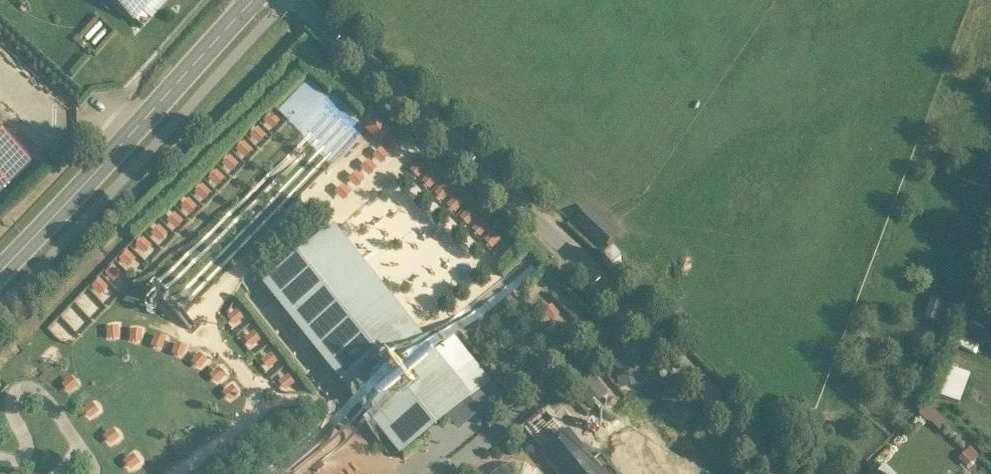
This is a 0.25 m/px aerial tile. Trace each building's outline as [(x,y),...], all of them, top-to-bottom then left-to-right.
[(133,17),(148,0),(113,0),(133,17)] [(310,76),(282,102),(300,121),(319,103),(315,99),(324,91),(310,76)] [(31,163),(0,131),(0,193),(31,163)] [(417,161),(407,173),(459,213),(469,201),(417,161)] [(472,205),(461,213),(488,248),(499,240),(472,205)] [(338,229),(335,226),(263,283),(345,386),(400,455),(448,417),(472,398),(436,353),(416,328),(338,229)] [(613,255),(612,253),(608,257),(610,258),(605,262),(613,270),(621,263),(614,254),(613,255)] [(456,338),(436,353),(472,398),(448,417),(458,431),(502,395),(456,338)] [(615,363),(618,386),(642,383),(639,360),(615,363)] [(938,393),(961,401),(971,373),(949,364),(938,393)] [(616,392),(607,373),(580,385),(588,404),(616,392)] [(559,398),(556,425),(580,427),(582,401),(559,398)] [(926,404),(920,412),(940,427),(946,419),(926,404)] [(549,449),(555,443),(536,422),(530,428),(549,449)] [(584,447),(554,471),(557,473),(606,473),(584,447)]
